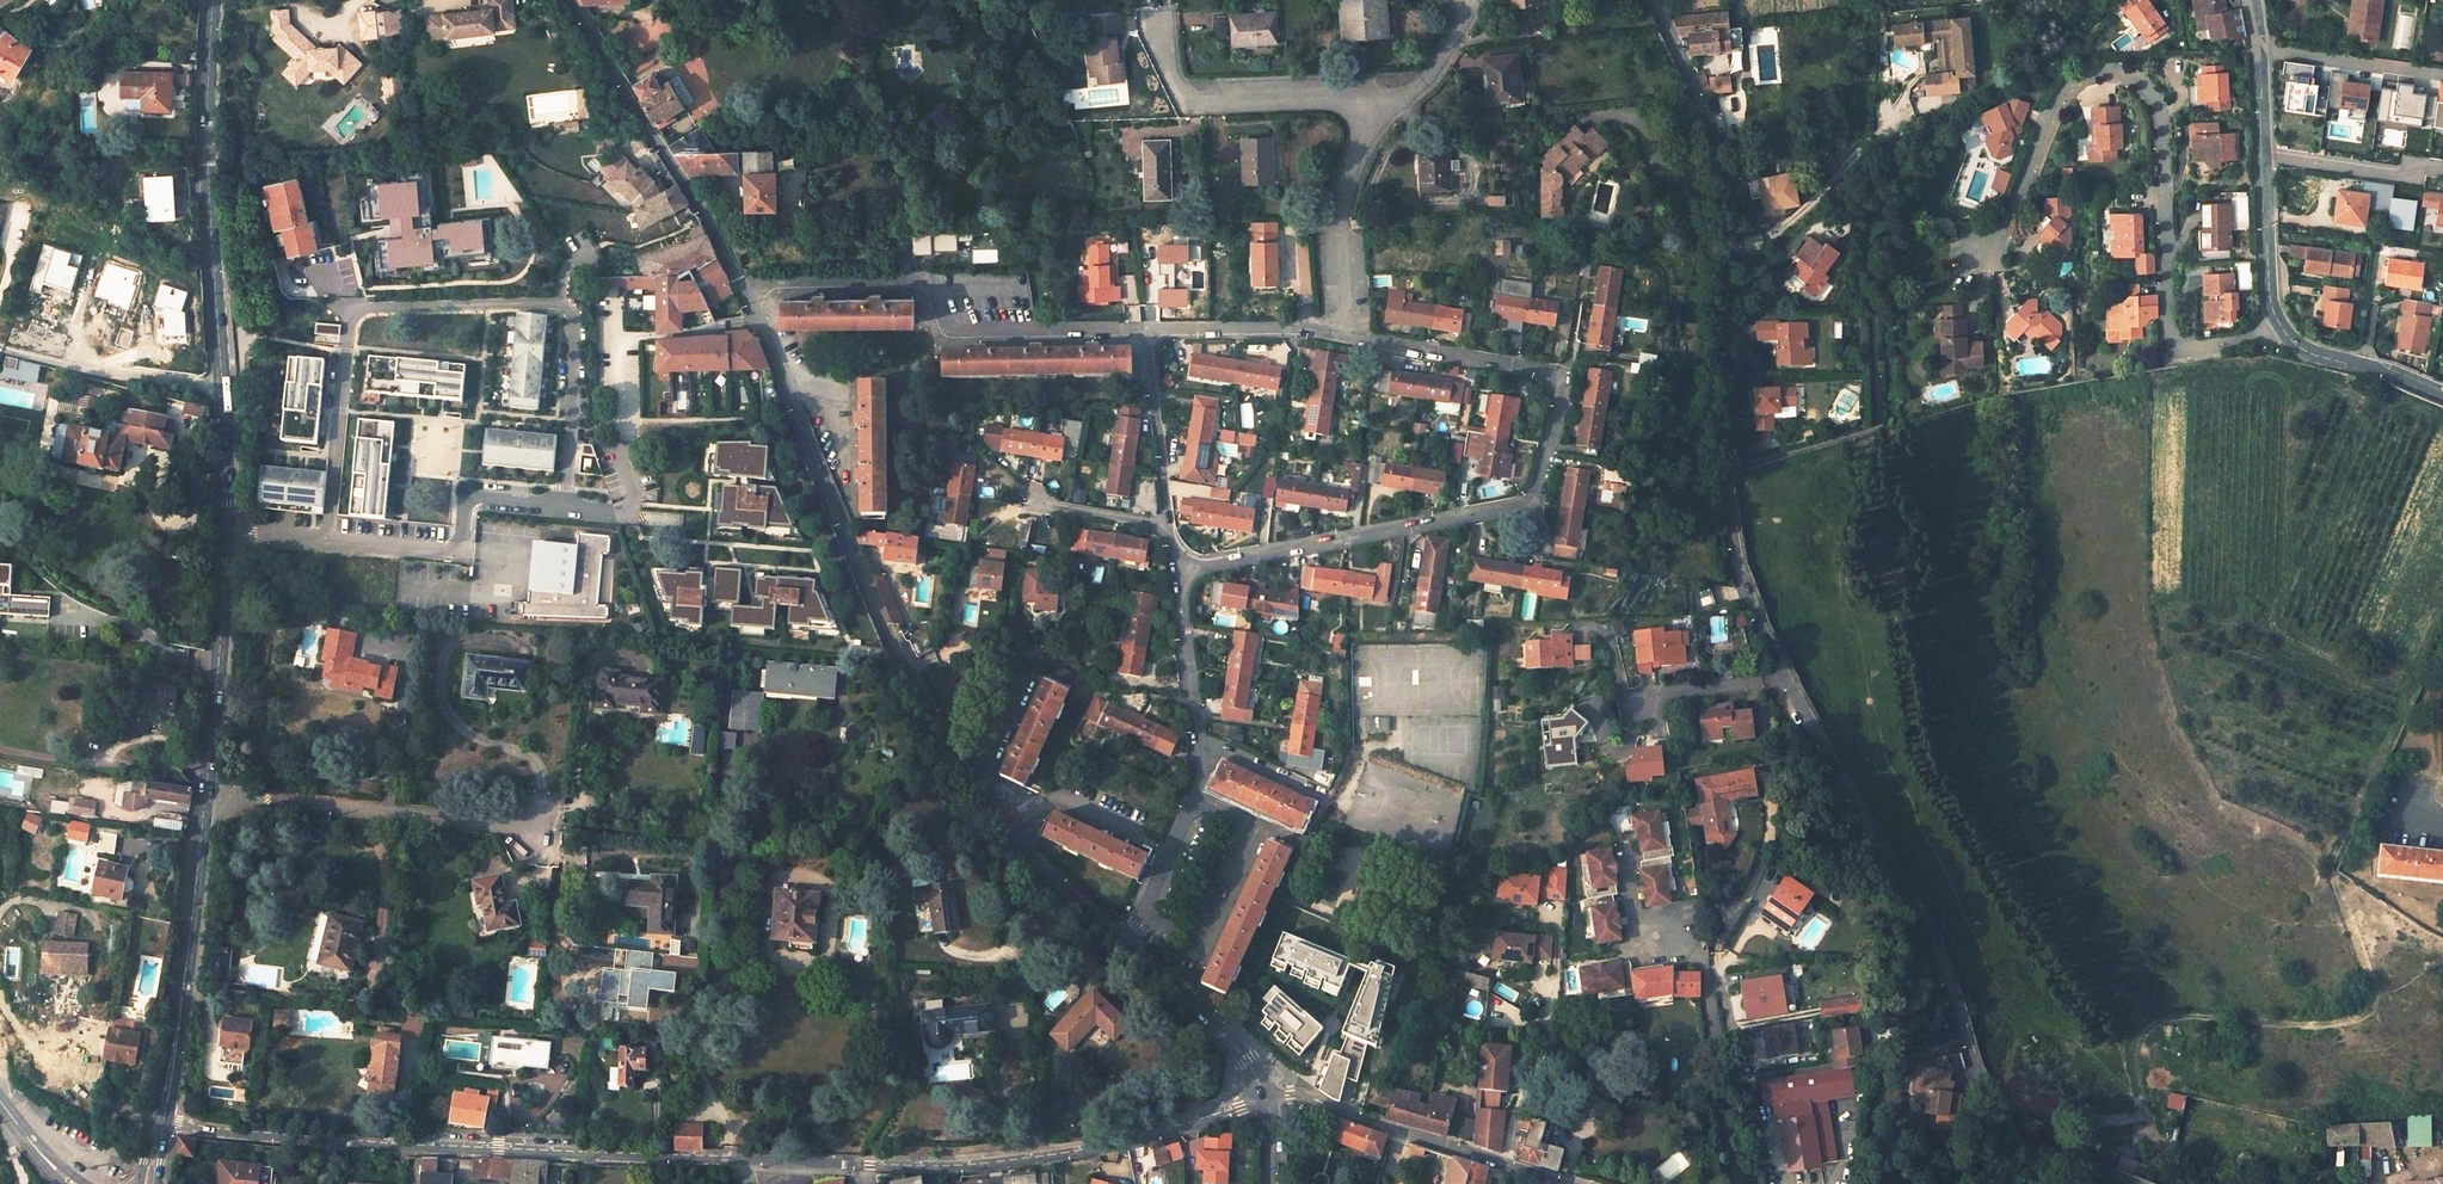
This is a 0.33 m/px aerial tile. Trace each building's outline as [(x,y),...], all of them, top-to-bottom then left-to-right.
[(445,39),(494,33),(492,17),(513,15),(512,0),(489,0),(491,10),(442,16),(445,39)] [(1352,38),(1352,33),(1375,32),(1374,10),(1382,9),(1381,0),(1345,0),(1337,0),(1339,38),(1352,38)] [(2150,34),(2170,25),(2160,0),(2132,0),(2133,1),(2135,0),(2150,34)] [(2226,39),(2227,41),(2242,38),(2239,20),(2226,23),(2224,15),(2222,0),(2194,0),(2200,31),(2207,30),(2209,42),(2226,39)] [(2348,38),(2375,41),(2381,0),(2353,0),(2348,38)] [(401,9),(385,11),(388,35),(404,33),(401,9)] [(1352,33),(1352,38),(1384,36),(1382,9),(1374,10),(1375,32),(1352,33)] [(318,48),(316,48),(305,38),(289,23),(288,10),(272,10),(273,29),(278,33),(272,39),(294,59),(284,71),(298,85),(311,72),(330,70),(345,84),(362,65),(339,45),(336,47),(326,48),(324,47),(322,46),(320,47),(318,48)] [(377,12),(361,14),(363,38),(379,37),(377,12)] [(2226,23),(2239,20),(2239,18),(2238,12),(2224,15),(2226,23)] [(1272,13),(1228,16),(1230,47),(1274,44),(1272,13)] [(1690,54),(1742,49),(1740,28),(1727,30),(1725,14),(1672,19),(1679,35),(1688,34),(1690,51),(1690,54)] [(1119,15),(1104,16),(1105,31),(1113,30),(1120,29),(1119,15)] [(445,39),(442,16),(426,18),(428,41),(445,39)] [(1107,81),(1121,80),(1119,64),(1116,60),(1113,30),(1105,31),(1104,16),(1091,17),(1093,33),(1097,33),(1098,43),(1099,52),(1086,53),(1087,64),(1095,63),(1096,75),(1107,74),(1107,81)] [(1956,31),(1972,29),(1971,20),(1955,21),(1956,31)] [(1950,42),(1953,73),(1944,74),(1928,75),(1930,94),(1969,90),(1969,82),(1977,81),(1972,29),(1956,31),(1955,21),(1924,24),(1926,44),(1941,43),(1950,42)] [(1926,44),(1924,24),(1897,26),(1899,46),(1926,44)] [(10,80),(11,79),(30,49),(19,43),(6,31),(0,25),(0,72),(10,80)] [(2269,32),(2270,43),(2279,45),(2277,31),(2269,32)] [(1950,42),(1941,43),(1944,74),(1953,73),(1950,42)] [(1086,53),(1099,52),(1098,43),(1085,44),(1086,53)] [(1482,58),(1487,104),(1520,100),(1516,55),(1482,58)] [(2306,76),(2312,77),(2314,65),(2284,61),(2282,73),(2292,75),(2306,77),(2306,76)] [(1088,75),(1096,75),(1095,63),(1087,64),(1088,75)] [(2205,111),(2227,110),(2226,100),(2229,100),(2228,85),(2223,86),(2223,74),(2219,74),(2219,67),(2201,68),(2201,75),(2199,75),(2199,87),(2194,87),(2184,88),(2185,108),(2199,107),(2199,102),(2205,102),(2205,111)] [(1705,95),(1711,94),(1702,69),(1695,72),(1705,95)] [(129,95),(131,73),(123,72),(122,95),(129,95)] [(143,101),(142,111),(170,112),(172,75),(144,73),(131,73),(129,95),(122,95),(122,100),(143,101)] [(639,100),(657,128),(675,118),(671,113),(682,106),(681,105),(665,80),(657,85),(650,74),(630,86),(632,88),(635,86),(643,97),(639,100)] [(674,74),(665,80),(681,105),(690,100),(674,74)] [(1097,82),(1107,81),(1107,74),(1096,75),(1097,82)] [(2292,75),(2291,81),(2289,80),(2285,109),(2313,113),(2317,84),(2313,84),(2314,77),(2312,77),(2306,76),(2306,77),(2292,75)] [(401,76),(384,78),(386,103),(404,101),(401,76)] [(2327,105),(2366,106),(2367,77),(2328,76),(2327,105)] [(1710,79),(1714,94),(1733,92),(1732,77),(1710,79)] [(1969,82),(1969,90),(1977,81),(1969,82)] [(2440,81),(2438,95),(2434,119),(2433,127),(2442,128),(2442,82),(2440,81)] [(2396,89),(2423,93),(2423,86),(2397,83),(2396,89)] [(2421,126),(2423,118),(2434,119),(2438,95),(2423,93),(2396,89),(2381,87),(2378,111),(2409,115),(2407,124),(2421,126)] [(580,89),(581,117),(590,117),(589,89),(580,89)] [(2021,125),(2029,105),(2016,100),(1982,115),(1986,123),(1990,121),(1996,133),(1991,134),(1987,143),(1993,157),(1999,159),(2009,155),(2017,133),(2020,132),(2022,127),(2021,125)] [(2118,126),(2118,124),(2116,124),(2115,106),(2092,107),(2093,126),(2097,126),(2097,140),(2099,140),(2118,139),(2118,126)] [(2409,115),(2378,111),(2376,119),(2407,124),(2409,115)] [(1986,123),(1991,134),(1996,133),(1990,121),(1986,123)] [(2217,122),(2191,122),(2191,134),(2214,132),(2214,131),(2216,130),(2218,129),(2217,122)] [(1542,178),(1542,218),(1563,218),(1563,205),(1561,205),(1560,184),(1564,178),(1566,180),(1590,158),(1578,145),(1585,139),(1599,154),(1610,144),(1594,128),(1587,135),(1579,126),(1569,136),(1567,134),(1541,159),(1548,166),(1545,170),(1545,178),(1542,178)] [(611,128),(604,129),(609,151),(613,155),(600,168),(634,201),(636,206),(641,229),(687,203),(689,202),(677,184),(668,189),(665,183),(657,188),(653,180),(640,168),(637,171),(615,148),(611,128)] [(745,170),(747,212),(778,210),(775,171),(773,171),(768,149),(742,150),(742,139),(722,139),(722,150),(709,150),(696,130),(670,147),(675,155),(679,154),(691,173),(736,171),(737,170),(745,170)] [(2219,159),(2236,159),(2235,134),(2214,135),(2214,132),(2191,134),(2192,160),(2208,159),(2209,165),(2219,165),(2219,159)] [(1241,139),(1242,183),(1272,181),(1270,138),(1241,139)] [(2114,159),(2113,146),(2119,146),(2118,139),(2099,140),(2097,140),(2097,141),(2097,146),(2094,147),(2089,147),(2090,160),(2114,159)] [(1145,201),(1167,200),(1164,141),(1142,142),(1145,201)] [(1418,155),(1420,193),(1451,191),(1448,153),(1418,155)] [(434,261),(434,257),(491,252),(488,218),(438,223),(439,227),(431,228),(429,205),(426,206),(422,169),(397,172),(398,181),(367,184),(370,217),(391,215),(393,238),(378,239),(380,266),(434,261)] [(2009,175),(1999,172),(1993,188),(2003,192),(2009,175)] [(145,176),(147,217),(174,217),(172,175),(145,176)] [(276,230),(283,228),(291,255),(318,248),(311,220),(308,221),(296,176),(264,185),(276,230)] [(1759,179),(1765,214),(1784,210),(1777,176),(1759,179)] [(2394,185),(2340,177),(2334,216),(2351,219),(2350,223),(2363,224),(2367,197),(2391,200),(2394,185)] [(2069,242),(2068,227),(2062,220),(2068,213),(2067,196),(2047,196),(2044,204),(2045,216),(2050,220),(2044,226),(2039,232),(2040,252),(2048,259),(2058,258),(2054,253),(2065,243),(2066,244),(2069,242)] [(2428,198),(2426,210),(2437,212),(2435,228),(2442,229),(2442,200),(2428,198)] [(2203,229),(2203,249),(2225,248),(2225,236),(2229,232),(2229,203),(2203,204),(2203,229)] [(2141,253),(2139,213),(2114,214),(2110,214),(2110,228),(2114,228),(2115,241),(2111,241),(2112,255),(2136,254),(2141,254),(2141,253)] [(689,217),(695,228),(703,225),(700,219),(696,214),(689,217)] [(2045,216),(2041,221),(2040,223),(2044,226),(2050,220),(2045,216)] [(1350,229),(1362,228),(1360,219),(1349,220),(1350,229)] [(1251,222),(1253,284),(1278,284),(1276,221),(1251,222)] [(1589,229),(1587,237),(1601,241),(1603,233),(1589,229)] [(681,309),(700,307),(707,322),(715,321),(745,316),(739,303),(709,308),(707,302),(701,291),(717,285),(727,285),(730,280),(717,257),(707,234),(647,259),(651,276),(628,276),(628,284),(628,285),(657,284),(658,330),(681,329),(681,309)] [(1820,273),(1832,256),(1835,251),(1822,242),(1818,246),(1807,238),(1795,255),(1802,260),(1799,263),(1795,263),(1789,272),(1804,282),(1801,285),(1814,294),(1826,277),(1820,273)] [(1496,255),(1508,255),(1508,243),(1496,243),(1496,255)] [(2065,243),(2054,253),(2058,258),(2069,247),(2066,244),(2065,243)] [(1090,296),(1110,295),(1110,285),(1113,285),(1113,266),(1107,266),(1107,244),(1089,244),(1090,296)] [(2307,258),(2308,247),(2290,244),(2289,256),(2307,258)] [(2328,270),(2351,274),(2354,253),(2308,247),(2307,258),(2305,269),(2327,272),(2328,270)] [(2141,254),(2136,254),(2137,271),(2155,271),(2154,255),(2151,253),(2141,253),(2141,254)] [(2354,253),(2351,274),(2358,275),(2361,254),(2354,253)] [(2386,264),(2385,277),(2384,284),(2419,289),(2422,263),(2387,258),(2386,264)] [(1591,259),(1582,259),(1579,275),(1589,277),(1591,259)] [(1600,267),(1594,306),(1615,309),(1621,271),(1600,267)] [(1804,282),(1789,272),(1787,275),(1801,285),(1804,282)] [(2232,292),(2231,273),(2203,274),(2204,294),(2214,293),(2215,301),(2210,301),(2211,321),(2233,320),(2232,307),(2235,307),(2235,292),(2232,292)] [(2137,283),(2128,284),(2129,297),(2137,297),(2137,283)] [(2325,300),(2324,310),(2322,324),(2346,328),(2350,303),(2346,302),(2347,288),(2324,284),(2322,299),(2325,300)] [(717,285),(701,291),(707,302),(731,293),(727,285),(717,285)] [(1401,323),(1430,328),(1431,318),(1435,319),(1437,307),(1408,303),(1409,295),(1402,294),(1402,293),(1391,291),(1386,321),(1386,322),(1401,324),(1401,323)] [(2037,310),(2036,294),(2030,294),(2021,303),(2031,303),(2031,309),(2037,310)] [(781,301),(781,324),(914,322),(914,299),(880,300),(880,295),(871,295),(871,300),(823,300),(823,296),(815,296),(815,300),(781,301)] [(1532,301),(1498,295),(1494,317),(1525,321),(1527,312),(1530,312),(1532,301)] [(2138,306),(2156,306),(2155,298),(2155,296),(2137,297),(2138,306)] [(2110,311),(2111,329),(2120,329),(2120,338),(2141,337),(2140,325),(2139,325),(2139,318),(2140,318),(2144,317),(2156,317),(2156,306),(2138,306),(2137,297),(2129,297),(2123,303),(2123,304),(2116,305),(2110,311)] [(2423,352),(2428,315),(2425,315),(2427,302),(2403,298),(2401,312),(2403,312),(2400,333),(2403,334),(2401,348),(2423,352)] [(1525,321),(1555,326),(1558,305),(1532,301),(1530,312),(1527,312),(1525,321)] [(2037,310),(2031,309),(2031,303),(2021,303),(2018,306),(2018,311),(2014,312),(2006,320),(2006,330),(2015,338),(2025,328),(2029,333),(2036,333),(2053,347),(2061,338),(2059,336),(2063,332),(2062,322),(2047,307),(2041,312),(2039,310),(2037,310)] [(1946,319),(1961,319),(1961,304),(1946,305),(1946,319)] [(1588,344),(1609,347),(1615,309),(1594,306),(1588,344)] [(1461,331),(1464,312),(1437,307),(1435,319),(1431,318),(1430,328),(1460,333),(1461,331)] [(1472,313),(1464,312),(1461,331),(1469,332),(1472,313)] [(542,383),(548,383),(548,379),(542,378),(543,367),(549,368),(550,363),(544,363),(545,352),(551,352),(551,345),(545,344),(546,333),(553,333),(553,329),(547,328),(548,316),(518,313),(509,408),(539,410),(540,398),(546,398),(547,394),(541,393),(542,383)] [(1943,338),(1944,354),(1951,354),(1952,366),(1967,365),(1984,364),(1984,346),(1966,347),(1966,342),(1965,319),(1961,319),(1946,319),(1943,319),(1943,338)] [(340,335),(341,324),(316,322),(315,332),(340,335)] [(1777,341),(1778,366),(1803,365),(1803,351),(1807,351),(1806,326),(1779,326),(1779,324),(1758,324),(1758,341),(1777,341)] [(658,367),(768,365),(759,340),(745,328),(742,335),(708,335),(658,340),(658,367)] [(942,354),(943,376),(1132,374),(1131,351),(1097,352),(1097,347),(1088,347),(1089,352),(1041,352),(1041,348),(1032,348),(1032,352),(984,353),(984,349),(975,349),(975,353),(942,354)] [(1803,351),(1803,365),(1811,365),(1811,351),(1807,351),(1803,351)] [(1318,352),(1317,361),(1311,399),(1322,401),(1322,404),(1332,406),(1337,371),(1352,373),(1354,357),(1318,352)] [(1641,354),(1639,365),(1654,367),(1656,357),(1641,354)] [(1952,366),(1951,354),(1944,354),(1940,354),(1941,375),(1952,375),(1952,366)] [(1233,373),(1235,361),(1194,355),(1190,376),(1235,383),(1237,373),(1233,373)] [(462,402),(465,366),(369,357),(366,394),(462,402)] [(325,361),(289,358),(281,441),(316,444),(325,361)] [(1276,390),(1280,369),(1268,367),(1261,365),(1235,361),(1233,373),(1237,373),(1235,383),(1276,390)] [(1631,373),(1630,380),(1645,382),(1646,376),(1651,377),(1653,367),(1639,365),(1632,363),(1630,373),(1631,373)] [(1952,375),(1967,374),(1967,365),(1952,366),(1952,375)] [(1584,407),(1605,410),(1611,372),(1590,369),(1584,407)] [(1426,377),(1381,370),(1378,392),(1419,398),(1420,388),(1424,389),(1426,377)] [(78,385),(95,390),(97,379),(79,375),(78,385)] [(1459,405),(1463,383),(1426,377),(1424,389),(1420,388),(1419,398),(1435,400),(1459,405)] [(885,515),(883,382),(860,383),(860,416),(856,416),(856,425),(861,425),(861,473),(857,473),(857,482),(861,482),(862,515),(885,515)] [(1796,390),(1755,392),(1756,433),(1773,432),(1773,416),(1781,415),(1780,407),(1797,407),(1796,390)] [(1492,396),(1486,434),(1507,438),(1510,421),(1514,400),(1501,398),(1501,396),(1500,395),(1498,395),(1497,395),(1496,397),(1492,396)] [(210,416),(209,407),(169,397),(167,409),(179,412),(201,417),(202,414),(210,416)] [(1211,441),(1217,401),(1196,397),(1190,434),(1201,436),(1200,439),(1211,441)] [(1306,433),(1327,436),(1332,406),(1322,404),(1322,401),(1311,399),(1306,433)] [(1458,411),(1459,405),(1435,400),(1434,409),(1451,412),(1451,410),(1458,411)] [(1519,401),(1514,400),(1510,421),(1515,422),(1519,401)] [(1119,424),(1137,427),(1137,405),(1118,405),(1119,424)] [(1605,410),(1584,407),(1577,445),(1599,449),(1605,410)] [(64,460),(64,461),(79,464),(78,466),(103,471),(103,469),(119,473),(126,441),(171,450),(174,436),(165,434),(167,419),(131,412),(128,427),(119,425),(116,436),(71,427),(71,429),(64,460)] [(167,419),(165,434),(174,436),(177,421),(167,419)] [(395,423),(360,420),(351,515),(386,519),(395,423)] [(1354,422),(1347,420),(1345,431),(1352,432),(1354,422)] [(1136,437),(1137,427),(1119,424),(1117,434),(1116,433),(1111,464),(1121,465),(1120,469),(1131,470),(1137,437),(1136,437)] [(995,429),(1001,429),(1002,427),(989,425),(985,449),(992,450),(995,429)] [(1065,440),(1064,447),(1079,449),(1082,427),(1064,425),(1062,439),(1065,440)] [(54,454),(56,458),(64,460),(71,429),(63,427),(59,430),(54,454)] [(1001,429),(995,429),(992,450),(1032,456),(1033,446),(1037,447),(1039,435),(1001,429)] [(554,471),(558,436),(487,430),(483,465),(554,471)] [(1483,434),(1467,431),(1465,443),(1464,452),(1476,454),(1478,443),(1482,444),(1483,434)] [(1316,434),(1306,433),(1305,439),(1315,441),(1316,434)] [(1201,436),(1190,434),(1183,478),(1204,481),(1205,478),(1209,451),(1211,441),(1200,439),(1201,436)] [(1507,438),(1486,434),(1480,473),(1501,476),(1504,456),(1507,438)] [(1064,447),(1065,440),(1062,439),(1039,435),(1037,447),(1033,446),(1032,456),(1062,461),(1064,447)] [(1253,448),(1255,437),(1238,435),(1240,445),(1253,448)] [(1463,444),(1453,443),(1450,462),(1460,464),(1463,444)] [(768,467),(769,448),(751,446),(751,444),(717,444),(716,455),(709,455),(708,470),(718,470),(718,474),(728,474),(728,477),(764,480),(765,467),(768,467)] [(592,445),(583,445),(580,474),(603,476),(592,445)] [(1216,452),(1209,451),(1205,478),(1215,479),(1218,456),(1216,452)] [(970,496),(976,457),(955,453),(948,497),(959,498),(960,495),(970,496)] [(1511,457),(1504,456),(1501,476),(1507,477),(1511,457)] [(1381,458),(1371,457),(1367,483),(1377,485),(1381,458)] [(1366,488),(1369,466),(1353,463),(1352,469),(1351,472),(1355,473),(1353,486),(1364,487),(1366,488)] [(1106,494),(1127,497),(1131,470),(1120,469),(1121,465),(1111,464),(1106,494)] [(1412,469),(1385,464),(1382,486),(1412,490),(1414,480),(1410,480),(1412,469)] [(1630,469),(1611,466),(1609,479),(1628,482),(1630,469)] [(313,508),(312,512),(323,514),(327,473),(263,467),(259,508),(277,509),(277,504),(291,506),(291,511),(308,512),(308,507),(313,508)] [(1568,468),(1562,506),(1583,510),(1589,471),(1568,468)] [(1446,474),(1412,469),(1410,480),(1414,480),(1412,490),(1443,495),(1446,474)] [(1274,499),(1276,479),(1265,478),(1263,498),(1274,499)] [(1296,483),(1280,480),(1277,501),(1276,506),(1284,507),(1285,503),(1316,507),(1317,498),(1314,497),(1316,485),(1305,484),(1296,483)] [(1349,491),(1316,485),(1314,497),(1317,498),(1316,507),(1346,512),(1348,502),(1349,491)] [(787,513),(777,489),(751,487),(751,489),(724,487),(722,513),(720,513),(718,531),(734,532),(735,527),(749,527),(748,530),(767,531),(766,534),(785,536),(785,531),(800,532),(793,513),(787,513)] [(1230,491),(1213,488),(1211,497),(1229,500),(1230,491)] [(959,498),(948,497),(944,524),(948,524),(947,527),(963,529),(964,527),(965,527),(970,496),(960,495),(959,498)] [(1240,509),(1255,511),(1257,499),(1242,497),(1240,509)] [(1226,518),(1228,507),(1195,501),(1183,499),(1181,512),(1192,514),(1191,522),(1221,527),(1222,517),(1226,518)] [(1583,510),(1562,506),(1554,555),(1575,558),(1576,552),(1580,528),(1583,510)] [(1222,517),(1221,527),(1251,532),(1255,511),(1240,509),(1228,507),(1226,518),(1222,517)] [(1031,523),(1023,522),(1018,547),(1026,548),(1031,523)] [(1588,530),(1580,528),(1576,552),(1584,553),(1588,530)] [(919,541),(854,530),(859,543),(885,547),(883,562),(914,567),(919,541)] [(1115,536),(1077,530),(1073,551),(1115,558),(1117,548),(1113,547),(1115,536)] [(519,616),(607,619),(607,607),(598,607),(602,560),(607,560),(610,537),(580,535),(579,546),(542,543),(538,587),(534,587),(534,595),(537,595),(536,599),(534,599),(528,599),(528,604),(519,604),(519,616)] [(1145,563),(1148,542),(1115,536),(1113,547),(1117,548),(1115,558),(1145,563)] [(1441,585),(1448,541),(1427,537),(1421,577),(1432,580),(1431,583),(1441,585)] [(990,550),(990,558),(1008,558),(1009,550),(990,550)] [(1524,567),(1471,558),(1468,579),(1484,582),(1501,585),(1520,588),(1524,567)] [(972,567),(969,587),(1001,591),(1004,565),(981,562),(980,569),(972,567)] [(1342,594),(1385,601),(1388,580),(1391,565),(1380,563),(1378,578),(1342,572),(1340,584),(1343,585),(1342,594)] [(1342,572),(1305,567),(1301,588),(1339,594),(1342,594),(1343,585),(1340,584),(1342,572)] [(1562,573),(1524,567),(1520,588),(1539,591),(1559,594),(1562,578),(1562,573)] [(746,572),(718,570),(716,604),(743,606),(746,572)] [(1025,570),(1024,601),(1037,602),(1037,610),(1057,611),(1058,583),(1041,582),(1041,571),(1025,570)] [(691,628),(705,629),(707,609),(710,609),(710,604),(707,604),(707,599),(710,600),(711,589),(706,589),(707,576),(689,575),(689,577),(681,577),(682,573),(659,571),(657,589),(659,589),(660,593),(659,593),(663,601),(664,601),(665,605),(675,606),(674,622),(691,624),(691,628)] [(883,575),(872,574),(892,624),(897,624),(904,624),(883,575)] [(1432,580),(1421,577),(1413,623),(1434,627),(1441,585),(1431,583),(1432,580)] [(830,630),(841,630),(837,622),(838,621),(836,615),(835,615),(827,595),(817,594),(818,582),(767,578),(767,581),(760,580),(758,599),(766,600),(766,605),(780,606),(793,607),(791,627),(804,628),(803,633),(830,634),(830,630)] [(1559,594),(1539,591),(1538,594),(1565,599),(1569,579),(1562,578),(1559,594)] [(1501,585),(1484,582),(1483,590),(1500,593),(1501,585)] [(1211,604),(1252,611),(1253,601),(1250,600),(1251,589),(1214,583),(1211,604)] [(1710,588),(1693,594),(1699,611),(1716,605),(1710,588)] [(1295,596),(1251,589),(1250,600),(1253,601),(1252,611),(1291,617),(1295,596)] [(1150,616),(1154,595),(1132,592),(1128,621),(1116,619),(1113,639),(1124,640),(1136,642),(1135,646),(1145,647),(1150,616)] [(36,615),(37,596),(0,594),(0,613),(36,615)] [(735,628),(778,632),(780,606),(766,605),(766,610),(736,608),(735,628)] [(1622,631),(1618,619),(1611,619),(1615,633),(1622,631)] [(1483,621),(1466,620),(1465,631),(1482,631),(1483,621)] [(1661,629),(1634,631),(1638,672),(1650,671),(1650,665),(1649,660),(1654,660),(1653,657),(1658,657),(1658,664),(1673,663),(1672,658),(1684,658),(1683,645),(1679,645),(1678,633),(1678,631),(1662,632),(1661,629)] [(324,660),(333,662),(330,678),(328,684),(360,690),(361,683),(375,686),(372,696),(389,699),(393,673),(364,667),(365,663),(347,660),(352,635),(346,634),(334,631),(326,630),(320,660),(324,660)] [(1239,679),(1249,680),(1254,650),(1255,650),(1257,634),(1256,634),(1235,631),(1229,673),(1240,675),(1239,679)] [(1678,633),(1679,645),(1683,645),(1687,645),(1685,632),(1678,633)] [(1544,641),(1526,641),(1526,646),(1527,668),(1553,667),(1553,661),(1571,660),(1570,645),(1570,634),(1551,635),(1551,640),(1551,645),(1544,645),(1544,641)] [(1119,674),(1140,677),(1145,647),(1135,646),(1136,642),(1124,640),(1119,674)] [(1334,647),(1343,649),(1344,642),(1335,640),(1334,647)] [(1588,644),(1570,645),(1571,660),(1589,659),(1588,644)] [(1334,648),(1332,655),(1345,657),(1346,650),(1334,648)] [(465,657),(460,695),(480,698),(482,684),(521,689),(525,666),(465,657)] [(330,678),(333,662),(324,660),(321,676),(330,678)] [(395,669),(365,663),(364,667),(393,673),(395,669)] [(830,701),(833,672),(767,666),(764,694),(830,701)] [(612,674),(599,672),(595,707),(610,709),(611,702),(640,705),(640,711),(654,712),(657,682),(612,679),(612,674)] [(1229,673),(1222,717),(1243,720),(1244,711),(1249,680),(1239,679),(1240,675),(1229,673)] [(1322,678),(1308,676),(1308,683),(1321,685),(1322,678)] [(1068,691),(1045,681),(1001,776),(1024,787),(1068,691)] [(1305,726),(1315,728),(1321,685),(1308,683),(1300,681),(1293,728),(1304,730),(1305,726)] [(1103,690),(1097,687),(1092,696),(1099,700),(1103,690)] [(157,712),(172,714),(175,696),(147,691),(144,707),(158,709),(157,712)] [(732,695),(728,730),(756,733),(759,698),(732,695)] [(1092,696),(1083,716),(1126,736),(1130,727),(1133,728),(1138,718),(1099,700),(1092,696)] [(1723,728),(1731,727),(1732,727),(1733,739),(1754,736),(1751,711),(1733,713),(1726,714),(1725,705),(1714,706),(1714,710),(1700,711),(1702,734),(1723,732),(1723,728)] [(1553,740),(1553,751),(1550,751),(1545,752),(1546,767),(1550,767),(1555,766),(1556,774),(1575,772),(1580,776),(1593,761),(1579,750),(1574,751),(1573,745),(1572,737),(1585,722),(1570,709),(1562,719),(1550,720),(1548,720),(1550,741),(1553,740)] [(1244,711),(1243,720),(1251,721),(1253,712),(1244,711)] [(174,731),(184,731),(184,716),(174,716),(174,731)] [(1154,749),(1163,729),(1138,718),(1133,728),(1130,727),(1126,736),(1154,749)] [(1367,719),(1367,731),(1388,731),(1388,719),(1367,719)] [(1293,728),(1287,765),(1308,769),(1311,750),(1315,728),(1305,726),(1304,730),(1293,728)] [(697,727),(695,754),(706,755),(708,728),(697,727)] [(1163,729),(1154,749),(1168,755),(1177,735),(1163,729)] [(1704,740),(1723,738),(1724,738),(1723,732),(1702,734),(1703,740),(1704,740)] [(723,747),(736,748),(737,734),(724,733),(723,747)] [(1799,747),(1810,742),(1805,734),(1794,739),(1799,747)] [(1658,744),(1634,747),(1623,767),(1625,784),(1651,781),(1650,776),(1662,774),(1658,744)] [(1311,750),(1308,769),(1322,771),(1325,752),(1311,750)] [(1122,759),(1116,756),(1113,761),(1119,764),(1122,759)] [(1313,803),(1223,762),(1211,788),(1302,830),(1310,833),(1323,804),(1314,800),(1313,803)] [(1555,766),(1550,767),(1546,767),(1546,775),(1550,774),(1556,774),(1555,766)] [(1709,788),(1697,790),(1700,806),(1695,806),(1698,821),(1703,821),(1706,839),(1713,838),(1717,840),(1722,833),(1719,818),(1727,817),(1723,798),(1755,792),(1751,768),(1720,773),(1721,782),(1709,784),(1709,788)] [(1720,773),(1695,778),(1697,790),(1709,788),(1709,784),(1721,782),(1720,773)] [(133,781),(131,792),(138,792),(137,795),(146,796),(146,798),(151,799),(190,805),(192,790),(133,781)] [(137,795),(128,793),(126,810),(142,813),(150,805),(151,799),(146,798),(146,796),(137,795)] [(71,804),(69,814),(86,816),(88,806),(71,804)] [(96,807),(88,806),(86,816),(95,818),(96,807)] [(1695,806),(1684,809),(1686,823),(1698,821),(1695,806)] [(1658,813),(1632,817),(1634,830),(1637,829),(1640,851),(1642,851),(1643,861),(1670,856),(1673,856),(1671,846),(1670,846),(1668,835),(1662,835),(1660,824),(1658,813)] [(159,814),(158,829),(187,831),(188,817),(159,814)] [(1054,814),(1043,837),(1138,880),(1146,863),(1148,857),(1054,814)] [(29,815),(23,828),(34,833),(40,820),(29,815)] [(1722,833),(1717,840),(1724,845),(1735,829),(1728,825),(1727,817),(1719,818),(1722,833)] [(71,823),(68,838),(86,842),(89,827),(71,823)] [(97,852),(113,854),(116,835),(100,832),(97,852)] [(1225,995),(1291,852),(1268,841),(1202,984),(1225,995)] [(2380,848),(2377,876),(2442,883),(2442,855),(2434,854),(2380,848)] [(1608,849),(1585,853),(1589,876),(1583,877),(1586,899),(1612,895),(1615,894),(1613,885),(1614,885),(1612,873),(1614,873),(1611,860),(1610,860),(1608,849)] [(1670,856),(1640,861),(1641,871),(1640,871),(1642,882),(1641,883),(1643,895),(1644,895),(1646,906),(1670,902),(1668,891),(1666,879),(1672,878),(1670,867),(1671,866),(1670,856)] [(111,896),(121,899),(123,892),(124,892),(126,892),(127,891),(129,890),(130,889),(130,888),(131,887),(131,885),(132,883),(131,882),(130,880),(129,879),(128,878),(127,878),(126,877),(128,867),(101,861),(94,892),(101,894),(111,896)] [(1547,879),(1502,874),(1499,901),(1511,902),(1524,903),(1536,905),(1537,898),(1564,901),(1567,869),(1548,867),(1547,879)] [(487,903),(492,931),(522,925),(517,903),(509,905),(503,878),(478,883),(482,904),(487,903)] [(644,931),(664,933),(668,879),(648,878),(647,884),(626,882),(624,902),(646,904),(644,931)] [(1787,878),(1763,912),(1787,928),(1811,894),(1787,878)] [(942,885),(945,899),(951,898),(949,884),(942,885)] [(928,903),(932,935),(956,931),(951,898),(945,899),(942,885),(909,889),(911,905),(928,903)] [(818,897),(774,893),(772,905),(777,905),(774,938),(790,940),(789,948),(813,951),(815,925),(820,921),(821,914),(817,909),(818,897)] [(1586,899),(1582,900),(1584,909),(1585,909),(1587,921),(1593,920),(1595,929),(1597,943),(1621,939),(1619,927),(1618,915),(1616,915),(1615,903),(1614,903),(1612,895),(1586,899)] [(1585,909),(1584,909),(1587,930),(1595,929),(1593,920),(1587,921),(1585,909)] [(55,935),(72,938),(76,917),(58,914),(55,935)] [(331,916),(319,963),(349,970),(361,924),(331,916)] [(1293,967),(1292,969),(1304,974),(1305,972),(1308,973),(1306,978),(1321,984),(1323,979),(1326,980),(1325,984),(1340,990),(1350,965),(1305,946),(1307,942),(1284,933),(1273,960),(1287,966),(1287,964),(1293,967)] [(1496,933),(1493,958),(1531,963),(1532,958),(1549,960),(1552,939),(1535,937),(1535,938),(1496,933)] [(1367,972),(1369,967),(1307,942),(1305,946),(1350,965),(1367,972)] [(65,975),(85,976),(86,947),(45,946),(44,968),(65,968),(65,975)] [(1287,966),(1273,960),(1270,966),(1285,971),(1287,966)] [(1367,1043),(1376,1047),(1395,967),(1377,960),(1375,964),(1356,1013),(1351,1011),(1342,1033),(1346,1035),(1338,1055),(1334,1054),(1319,1090),(1332,1099),(1335,1099),(1335,1100),(1340,1102),(1346,1078),(1357,1080),(1367,1043)] [(1593,966),(1580,968),(1583,994),(1598,992),(1610,990),(1610,996),(1624,994),(1624,995),(1634,993),(1630,969),(1629,962),(1619,964),(1619,962),(1607,964),(1607,962),(1593,965),(1593,966)] [(1356,1013),(1375,964),(1371,963),(1369,967),(1367,972),(1351,1011),(1356,1013)] [(1659,995),(1672,995),(1673,995),(1673,994),(1698,994),(1699,991),(1699,976),(1698,973),(1672,974),(1672,968),(1656,968),(1651,966),(1630,969),(1634,993),(1636,1002),(1660,998),(1659,995)] [(1482,976),(1449,967),(1448,974),(1464,979),(1463,982),(1467,983),(1479,987),(1480,982),(1482,976)] [(1304,974),(1292,969),(1290,975),(1302,980),(1304,974)] [(1489,979),(1482,976),(1480,982),(1479,987),(1488,990),(1488,988),(1488,984),(1489,979)] [(1321,984),(1306,978),(1304,983),(1319,990),(1321,984)] [(1340,990),(1325,984),(1322,989),(1338,996),(1340,990)] [(1301,1016),(1304,1012),(1275,986),(1263,1000),(1269,1005),(1278,995),(1301,1016)] [(1782,987),(1744,992),(1747,1014),(1764,1011),(1765,1014),(1785,1012),(1782,987)] [(1610,990),(1598,992),(1599,999),(1624,995),(1624,994),(1610,996),(1610,990)] [(1095,992),(1054,1036),(1071,1052),(1098,1023),(1116,1040),(1130,1025),(1116,1013),(1095,992)] [(1569,1007),(1576,999),(1570,994),(1566,996),(1565,1005),(1569,1007)] [(1263,1012),(1267,1016),(1265,1019),(1273,1026),(1275,1023),(1281,1028),(1278,1031),(1288,1039),(1290,1036),(1292,1038),(1291,1040),(1303,1051),(1323,1029),(1304,1012),(1301,1016),(1278,995),(1269,1005),(1263,1012)] [(1816,1001),(1819,1018),(1851,1012),(1848,996),(1816,1001)] [(251,1015),(260,1016),(261,1002),(252,1001),(251,1015)] [(990,1005),(983,1006),(982,1030),(992,1030),(992,1029),(990,1005)] [(152,1006),(149,1024),(157,1025),(160,1008),(152,1006)] [(952,1039),(952,1036),(982,1030),(983,1006),(923,1014),(926,1040),(927,1043),(929,1045),(931,1047),(934,1049),(938,1050),(942,1050),(946,1049),(948,1047),(950,1045),(952,1042),(952,1039)] [(638,1009),(637,1019),(649,1022),(650,1012),(638,1009)] [(273,1026),(287,1027),(288,1012),(274,1011),(273,1026)] [(658,1013),(650,1012),(649,1022),(657,1024),(658,1013)] [(418,1015),(407,1014),(405,1029),(415,1031),(418,1015)] [(418,1015),(415,1031),(426,1032),(428,1016),(418,1015)] [(99,1088),(104,1059),(109,1029),(110,1024),(78,1018),(72,1050),(87,1053),(82,1085),(99,1088)] [(221,1046),(247,1050),(251,1022),(225,1018),(221,1046)] [(1273,1026),(1265,1019),(1261,1023),(1269,1031),(1273,1026)] [(1767,1059),(1796,1053),(1791,1023),(1762,1028),(1767,1059)] [(1835,1049),(1837,1058),(1833,1058),(1835,1070),(1850,1067),(1857,1066),(1856,1055),(1860,1054),(1855,1026),(1832,1030),(1835,1049)] [(109,1029),(104,1059),(129,1063),(130,1055),(136,1056),(140,1034),(109,1029)] [(373,1073),(371,1092),(394,1095),(401,1039),(392,1038),(393,1031),(378,1029),(376,1049),(372,1048),(369,1072),(373,1073)] [(1288,1039),(1278,1031),(1274,1035),(1284,1044),(1288,1039)] [(496,1037),(494,1063),(549,1068),(551,1042),(496,1037)] [(1303,1051),(1291,1040),(1287,1045),(1300,1056),(1303,1051)] [(1493,1046),(1484,1045),(1480,1088),(1479,1104),(1478,1109),(1499,1111),(1500,1092),(1506,1092),(1510,1048),(1499,1046),(1499,1042),(1493,1041),(1493,1046)] [(247,1050),(221,1046),(219,1062),(245,1066),(247,1050)] [(622,1048),(620,1084),(633,1085),(634,1069),(645,1070),(646,1050),(622,1048)] [(1835,1070),(1761,1082),(1764,1105),(1776,1103),(1780,1131),(1784,1151),(1787,1170),(1820,1164),(1820,1163),(1836,1160),(1826,1095),(1854,1091),(1850,1067),(1835,1070)] [(1952,1085),(1947,1084),(1948,1073),(1916,1068),(1912,1093),(1919,1103),(1927,1104),(1929,1090),(1951,1093),(1952,1085)] [(455,1094),(450,1123),(482,1128),(485,1112),(496,1114),(501,1089),(489,1088),(487,1099),(455,1094)] [(1392,1094),(1374,1090),(1371,1103),(1389,1107),(1392,1094)] [(1959,1095),(1951,1093),(1929,1090),(1927,1104),(1925,1112),(1947,1115),(1945,1125),(1955,1127),(1962,1117),(1958,1106),(1959,1095)] [(1422,1128),(1427,1107),(1417,1104),(1419,1098),(1394,1092),(1388,1118),(1412,1125),(1422,1128)] [(1427,1107),(1422,1128),(1446,1136),(1457,1100),(1431,1093),(1427,1107)] [(1504,1111),(1499,1111),(1478,1109),(1477,1122),(1475,1145),(1475,1146),(1499,1153),(1504,1111)] [(1477,1122),(1462,1116),(1458,1139),(1475,1145),(1477,1122)] [(1547,1124),(1523,1117),(1519,1129),(1529,1132),(1526,1140),(1520,1138),(1514,1158),(1558,1172),(1563,1152),(1545,1146),(1550,1132),(1545,1131),(1547,1124)] [(1371,1131),(1340,1119),(1332,1139),(1357,1148),(1355,1155),(1351,1167),(1359,1170),(1363,1157),(1371,1131)] [(2429,1119),(2409,1120),(2410,1146),(2429,1145),(2429,1119)] [(2399,1123),(2327,1127),(2327,1146),(2357,1144),(2394,1147),(2392,1137),(2399,1137),(2399,1123)] [(678,1126),(677,1149),(700,1149),(701,1127),(678,1126)] [(1386,1136),(1371,1131),(1363,1157),(1375,1161),(1379,1159),(1386,1136)] [(1230,1149),(1231,1134),(1217,1133),(1217,1138),(1202,1137),(1201,1148),(1230,1149)] [(197,1139),(179,1136),(179,1140),(177,1155),(194,1157),(197,1139)] [(1177,1138),(1163,1142),(1166,1148),(1171,1165),(1184,1161),(1177,1138)] [(1163,1142),(1152,1145),(1154,1152),(1166,1148),(1163,1142)] [(1158,1168),(1171,1165),(1166,1148),(1154,1152),(1158,1168)] [(1193,1150),(1192,1170),(1202,1170),(1201,1183),(1226,1183),(1226,1172),(1224,1172),(1225,1152),(1193,1150)] [(2146,1165),(2122,1156),(2117,1171),(2140,1180),(2146,1165)] [(1454,1157),(1447,1183),(1465,1183),(1471,1163),(1454,1157)] [(424,1158),(422,1183),(453,1183),(453,1176),(437,1175),(438,1158),(424,1158)] [(514,1162),(475,1160),(474,1178),(513,1180),(514,1162)] [(543,1163),(514,1162),(513,1180),(513,1183),(543,1183),(543,1163)] [(225,1163),(223,1183),(271,1183),(272,1167),(225,1163)] [(1471,1163),(1465,1183),(1483,1183),(1487,1168),(1471,1163)] [(1003,1183),(1052,1183),(1051,1173),(1035,1175),(1035,1173),(1002,1177),(1002,1181),(1003,1183)] [(922,1176),(899,1180),(899,1183),(924,1183),(922,1176)]
